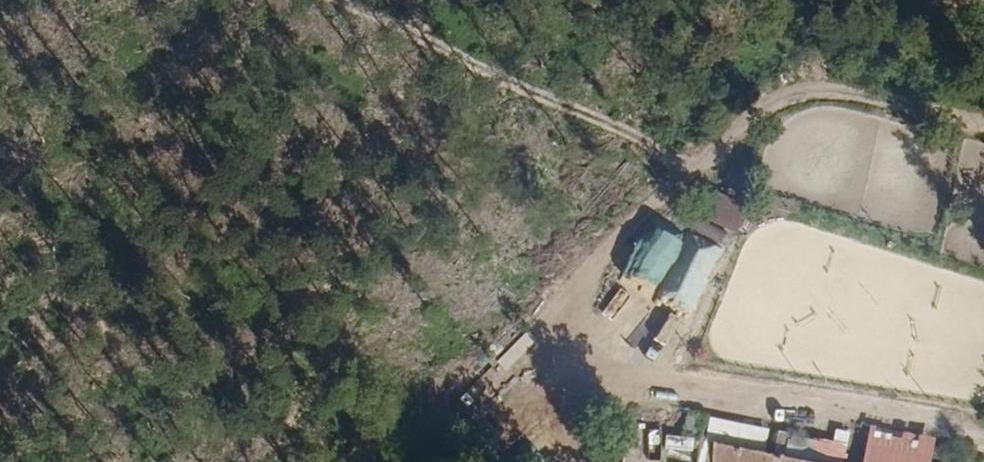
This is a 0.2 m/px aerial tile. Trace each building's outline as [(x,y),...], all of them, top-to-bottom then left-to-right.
[(720,192),(705,217),(735,235),(750,210),(720,192)] [(677,264),(714,281),(729,250),(692,233),(677,264)] [(850,461),(923,461),(928,434),(858,421),(850,461)] [(698,435),(665,437),(666,453),(672,453),(672,461),(699,461),(698,435)] [(710,436),(707,461),(833,461),(710,436)]
